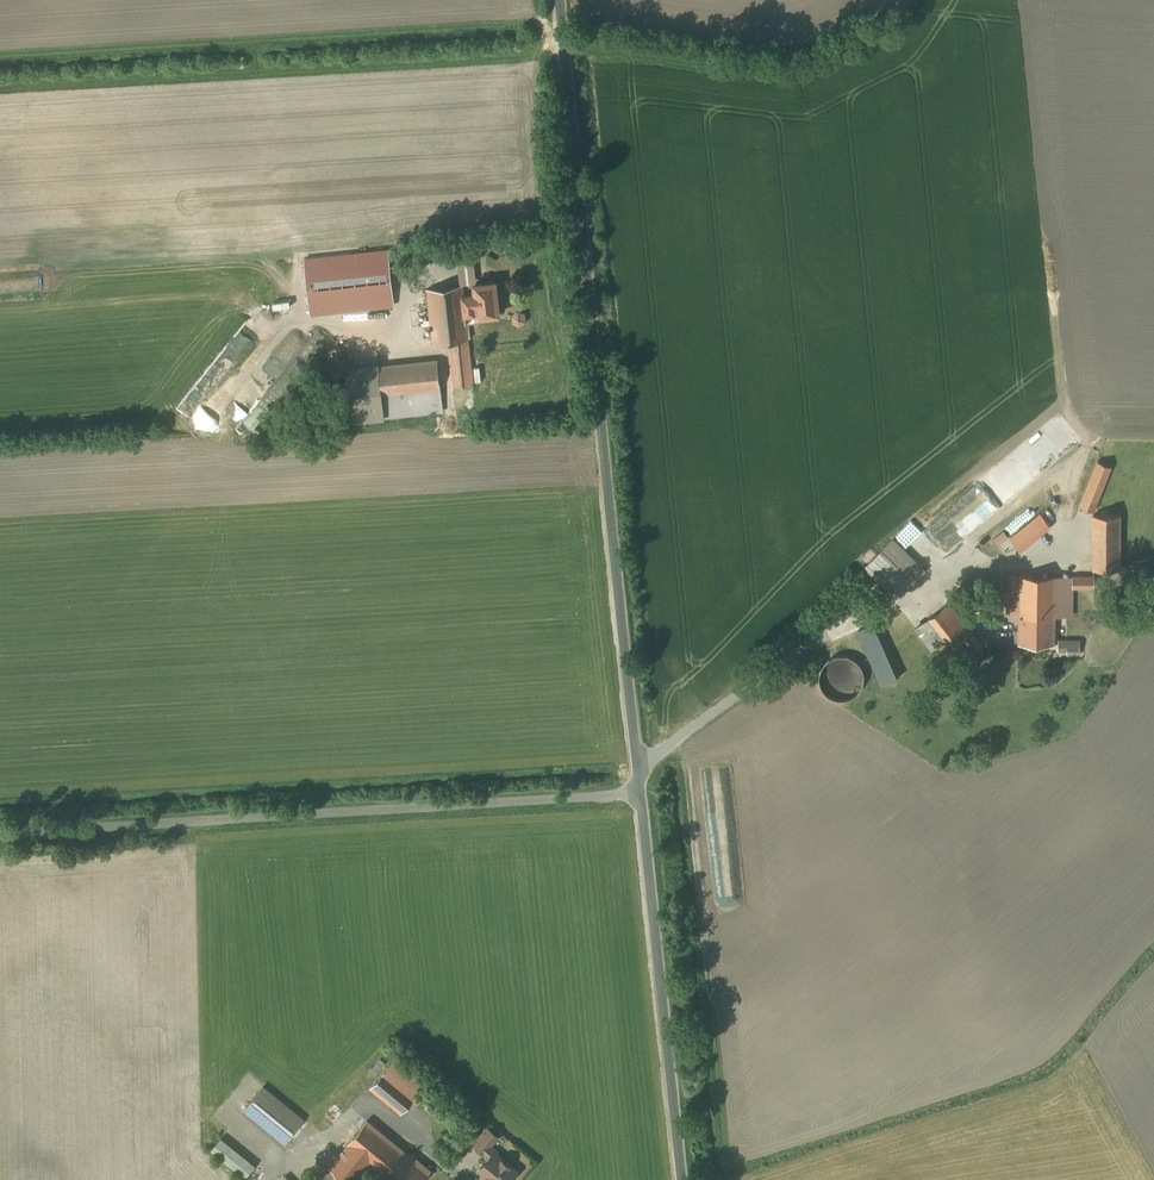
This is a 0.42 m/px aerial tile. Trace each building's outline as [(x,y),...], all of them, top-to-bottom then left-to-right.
[(388,250),(306,259),(312,314),(394,305),(388,250)] [(496,281),(475,284),(476,293),(464,295),(467,322),(480,321),(480,317),(500,314),(496,281)] [(464,295),(463,285),(427,289),(433,343),(449,342),(454,387),(474,384),(467,322),(464,295)] [(523,316),(516,313),(509,317),(511,326),(518,329),(524,322),(523,316)] [(438,359),(379,366),(380,373),(384,417),(444,411),(438,359)] [(380,373),(347,377),(352,421),(384,417),(380,373)] [(1098,461),(1081,506),(1094,512),(1112,467),(1098,461)] [(1121,502),(1101,502),(1102,515),(1121,515),(1121,502)] [(1041,514),(1011,538),(1020,550),(1051,525),(1041,514)] [(1102,515),(1094,515),(1094,563),(1075,562),(1074,577),(1101,577),(1101,570),(1121,570),(1121,515),(1102,515)] [(1005,531),(994,540),(998,546),(1009,537),(1005,531)] [(926,571),(893,539),(871,561),(903,593),(926,571)] [(1056,576),(1008,575),(1008,615),(1020,615),(1020,629),(1016,629),(1015,630),(1015,641),(1016,642),(1020,642),(1020,643),(1055,643),(1056,576)] [(949,602),(916,628),(933,650),(949,638),(966,624),(949,602)] [(900,676),(876,622),(859,630),(883,684),(900,676)] [(966,624),(949,638),(958,649),(967,643),(973,651),(982,644),(966,624)] [(1081,640),(1068,640),(1067,640),(1059,640),(1059,650),(1068,651),(1068,654),(1081,654),(1081,640)] [(425,1085),(395,1059),(371,1088),(402,1113),(425,1085)] [(304,1119),(263,1086),(245,1109),(285,1142),(304,1119)] [(349,1142),(349,1143),(319,1179),(346,1179),(347,1179),(355,1179),(371,1161),(380,1167),(398,1145),(367,1119),(349,1142)] [(489,1128),(476,1145),(485,1152),(491,1145),(498,1136),(489,1128)] [(255,1165),(222,1137),(212,1149),(246,1177),(255,1165)] [(398,1145),(380,1167),(396,1179),(399,1179),(401,1178),(403,1179),(423,1179),(431,1170),(422,1162),(421,1163),(398,1145)] [(491,1145),(486,1152),(491,1156),(494,1151),(496,1152),(497,1150),(491,1145)] [(494,1151),(491,1156),(480,1169),(485,1172),(485,1175),(491,1179),(501,1179),(503,1179),(510,1179),(518,1170),(496,1152),(494,1151)]
